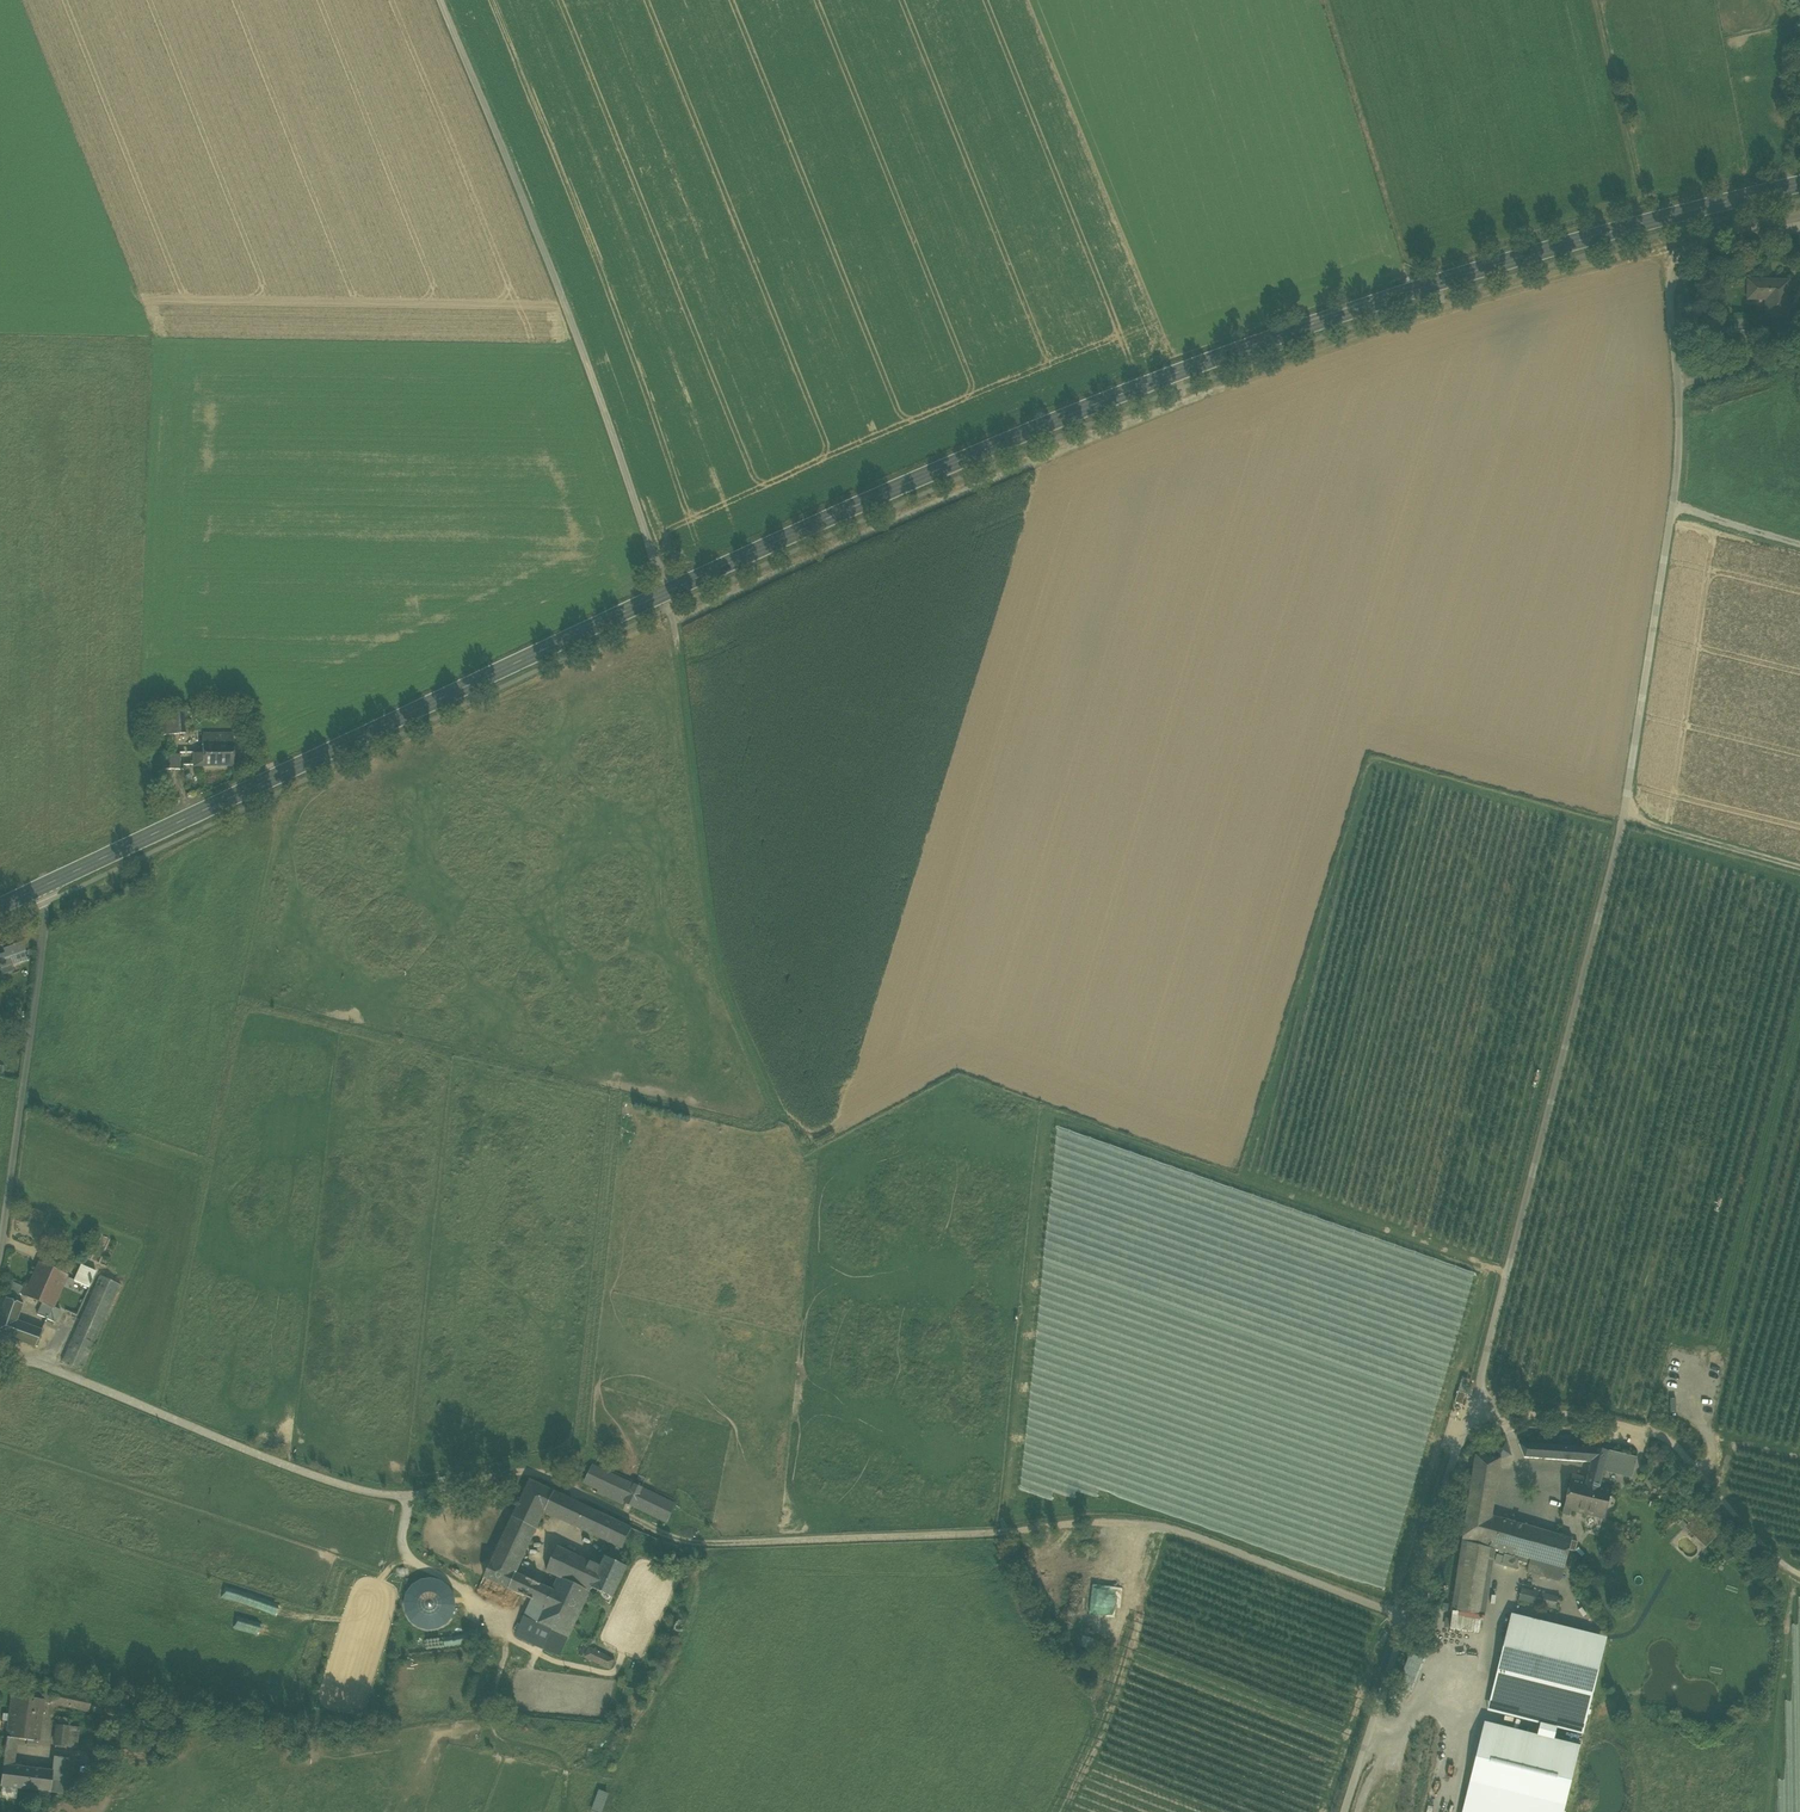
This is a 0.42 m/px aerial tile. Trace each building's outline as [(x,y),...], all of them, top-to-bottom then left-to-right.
[(1763,323),(1784,323),(1785,288),(1746,288),(1746,293),(1753,293),(1752,304),(1764,304),(1763,323)] [(1731,337),(1744,337),(1745,321),(1731,321),(1731,337)] [(153,720),(154,737),(183,735),(181,713),(167,714),(167,719),(153,720)] [(223,743),(234,743),(234,733),(223,734),(223,743)] [(203,743),(216,743),(216,734),(203,734),(203,743)] [(194,766),(234,766),(234,743),(223,743),(216,743),(203,743),(203,750),(194,750),(194,766)] [(158,756),(158,768),(178,768),(178,755),(158,756)] [(2,949),(6,959),(9,958),(24,952),(26,952),(20,935),(0,942),(2,949)] [(9,958),(12,965),(12,966),(27,960),(24,952),(9,958)] [(1,969),(12,965),(9,958),(6,959),(0,961),(0,966),(1,969)] [(42,1303),(52,1308),(53,1307),(67,1275),(40,1263),(28,1289),(24,1288),(22,1294),(42,1303)] [(81,1265),(77,1275),(91,1282),(96,1271),(81,1265)] [(61,1362),(83,1371),(121,1285),(99,1275),(61,1362)] [(93,1282),(91,1282),(77,1275),(74,1281),(89,1287),(90,1285),(91,1285),(93,1282)] [(7,1298),(15,1301),(18,1292),(22,1294),(24,1288),(12,1282),(7,1298)] [(35,1347),(42,1330),(16,1321),(23,1304),(15,1301),(7,1298),(0,1315),(0,1334),(35,1347)] [(37,1315),(55,1322),(60,1310),(53,1307),(52,1308),(42,1303),(37,1315)] [(60,1328),(73,1333),(79,1319),(66,1314),(60,1328)] [(1466,1394),(1458,1392),(1455,1403),(1462,1405),(1466,1394)] [(1494,1444),(1498,1458),(1511,1455),(1506,1442),(1494,1444)] [(1595,1462),(1598,1449),(1519,1443),(1525,1457),(1591,1462),(1595,1462)] [(1595,1462),(1591,1462),(1587,1478),(1587,1482),(1600,1485),(1604,1469),(1631,1476),(1635,1459),(1608,1452),(1608,1451),(1598,1449),(1595,1462)] [(1462,1540),(1487,1547),(1492,1516),(1501,1458),(1498,1458),(1476,1455),(1469,1501),(1462,1540)] [(606,1492),(667,1521),(675,1505),(594,1466),(586,1482),(599,1489),(606,1492)] [(1587,1482),(1587,1478),(1572,1474),(1562,1513),(1570,1515),(1571,1511),(1604,1519),(1612,1488),(1600,1485),(1587,1482)] [(545,1512),(558,1518),(567,1498),(530,1480),(484,1577),(522,1595),(530,1579),(517,1573),(545,1512)] [(558,1518),(569,1523),(578,1503),(567,1498),(558,1518)] [(632,1529),(578,1503),(569,1523),(612,1544),(623,1549),(632,1529)] [(1572,1539),(1492,1516),(1487,1547),(1495,1549),(1531,1559),(1565,1568),(1572,1539)] [(1485,1617),(1495,1549),(1487,1547),(1462,1540),(1451,1612),(1485,1617)] [(616,1562),(623,1549),(612,1544),(606,1557),(616,1562)] [(553,1590),(538,1583),(531,1599),(532,1600),(525,1617),(569,1637),(591,1592),(579,1586),(590,1562),(558,1547),(547,1572),(559,1577),(553,1590)] [(590,1562),(579,1586),(591,1592),(592,1588),(598,1591),(613,1598),(627,1567),(616,1562),(606,1557),(601,1567),(590,1562)] [(1559,1581),(1562,1578),(1565,1568),(1531,1559),(1527,1572),(1559,1581)] [(538,1583),(530,1579),(522,1595),(531,1599),(538,1583)] [(408,1594),(406,1603),(407,1612),(412,1621),(419,1626),(429,1629),(439,1627),(447,1622),(453,1614),(455,1606),(453,1596),(448,1587),(441,1582),(432,1580),(422,1581),(414,1586),(408,1594)] [(1093,1585),(1092,1612),(1113,1613),(1113,1607),(1121,1607),(1122,1586),(1093,1585)] [(1519,1599),(1555,1608),(1558,1597),(1522,1589),(1519,1599)] [(613,1598),(598,1591),(595,1597),(610,1604),(613,1598)] [(1512,1614),(1498,1669),(1593,1692),(1606,1637),(1512,1614)] [(1481,1619),(1452,1615),(1450,1629),(1479,1633),(1481,1619)] [(560,1656),(569,1637),(525,1617),(517,1635),(560,1656)] [(461,1633),(431,1640),(433,1649),(463,1642),(461,1633)] [(585,1657),(610,1669),(614,1660),(589,1648),(585,1657)] [(1410,1654),(1396,1687),(1410,1692),(1424,1659),(1410,1654)] [(1582,1734),(1593,1692),(1498,1669),(1488,1711),(1582,1734)] [(1407,1699),(1410,1692),(1396,1687),(1394,1694),(1407,1699)] [(51,1703),(89,1711),(91,1699),(45,1690),(43,1700),(44,1700),(44,1703),(51,1704),(51,1703)] [(6,1737),(7,1738),(18,1739),(27,1740),(36,1742),(39,1742),(44,1703),(44,1700),(43,1700),(12,1696),(6,1737)] [(109,1702),(91,1699),(89,1711),(107,1714),(109,1702)] [(110,1700),(109,1702),(107,1714),(123,1717),(126,1703),(110,1700)] [(59,1718),(58,1725),(68,1726),(69,1719),(59,1718)] [(1485,1722),(1482,1734),(1577,1758),(1580,1745),(1485,1722)] [(66,1747),(68,1726),(58,1725),(55,1746),(66,1747)] [(79,1728),(68,1726),(66,1747),(75,1748),(79,1728)] [(1482,1734),(1471,1782),(1565,1805),(1577,1758),(1482,1734)] [(15,1766),(18,1739),(7,1738),(3,1765),(15,1766)] [(52,1771),(42,1770),(39,1791),(70,1795),(74,1759),(54,1757),(52,1771)] [(0,1786),(39,1791),(42,1770),(15,1766),(3,1765),(0,1786)] [(1471,1782),(1463,1811),(1563,1811),(1565,1805),(1471,1782)] [(596,1811),(603,1811),(611,1793),(601,1789),(592,1811),(596,1811)]
